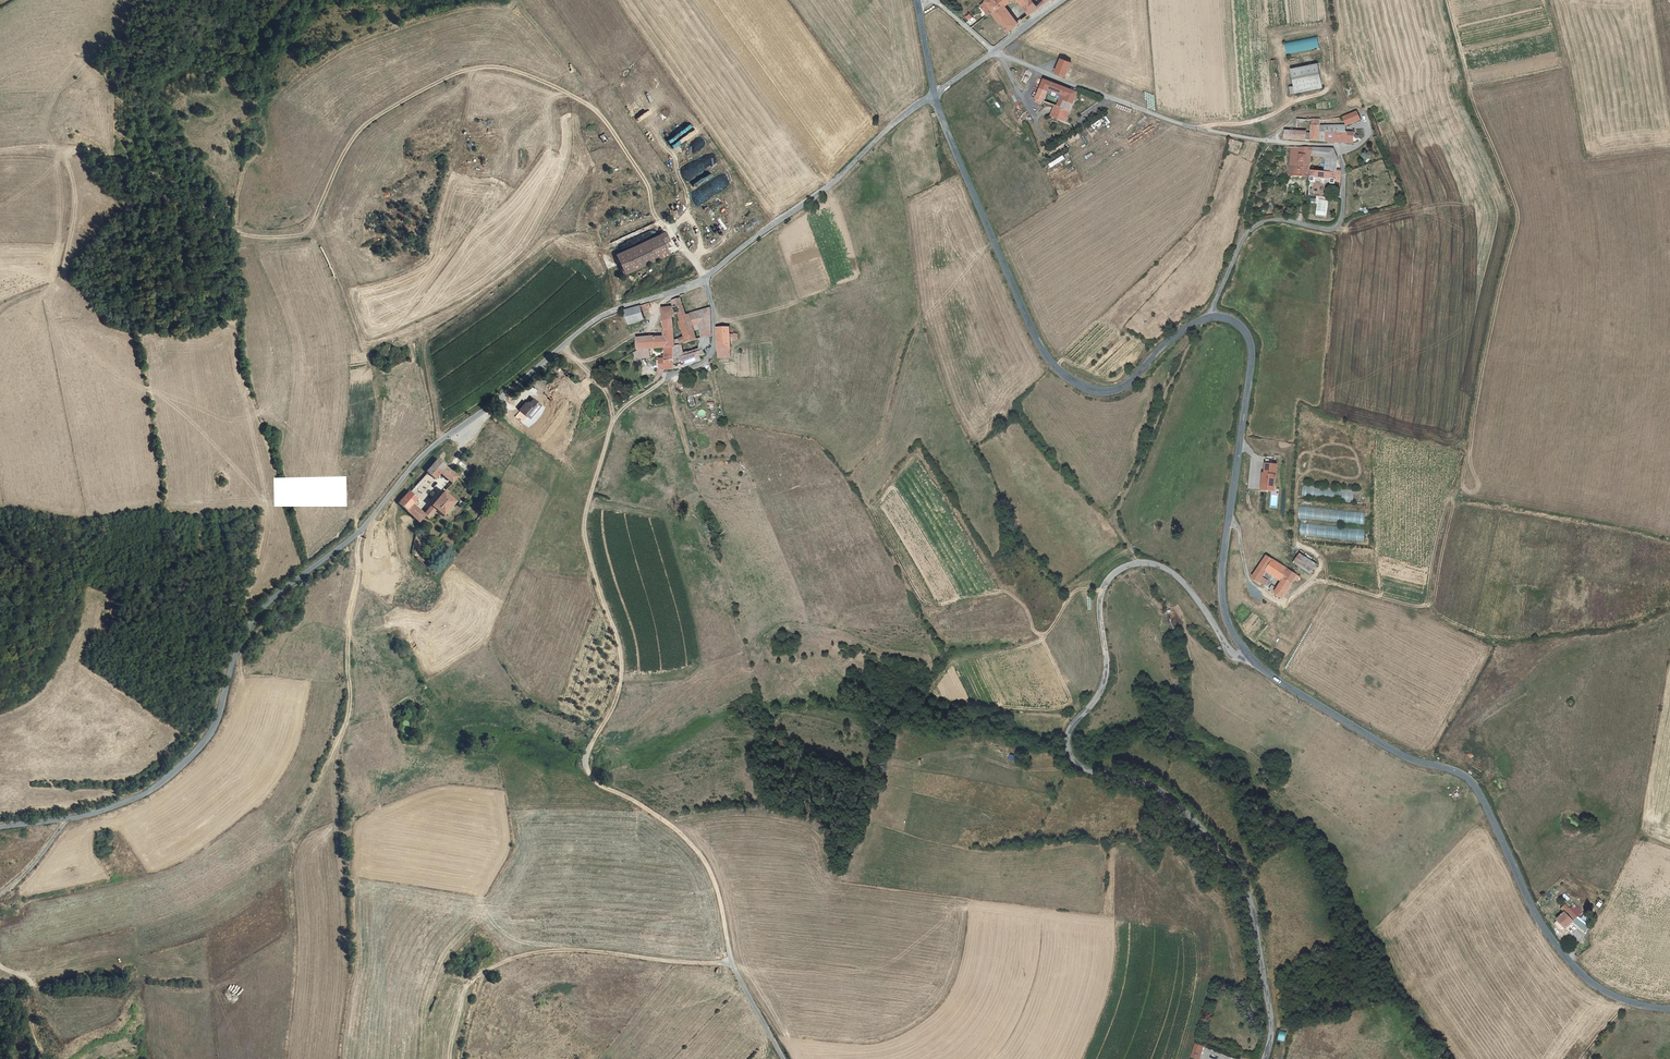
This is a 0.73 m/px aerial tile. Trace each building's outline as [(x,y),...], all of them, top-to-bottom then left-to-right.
[(986,1),(993,11),(1001,6),(996,0),(987,0),(986,1)] [(1021,3),(1029,14),(1047,0),(1025,0),(1021,3)] [(1296,19),(1307,19),(1306,0),(1295,0),(1296,19)] [(1312,24),(1322,23),(1321,0),(1311,0),(1312,24)] [(993,11),(1008,31),(1015,25),(1002,8),(1001,6),(993,11)] [(1002,8),(1015,25),(1018,23),(1005,6),(1002,8)] [(1318,48),(1316,37),(1285,43),(1288,54),(1318,48)] [(1074,63),(1064,60),(1058,74),(1068,78),(1072,69),(1074,63)] [(1320,63),(1291,70),(1293,77),(1322,70),(1320,63)] [(1322,70),(1293,77),(1297,95),(1326,89),(1322,70)] [(1065,96),(1068,89),(1055,85),(1047,82),(1045,88),(1052,92),(1065,96)] [(1041,97),(1049,100),(1052,92),(1045,88),(1041,97)] [(1055,117),(1069,123),(1081,94),(1068,89),(1065,96),(1063,102),(1064,102),(1061,108),(1059,107),(1055,117)] [(1348,119),(1351,126),(1351,128),(1364,123),(1360,114),(1348,119)] [(1330,128),(1317,129),(1317,136),(1300,136),(1300,134),(1290,134),(1290,141),(1324,143),(1325,141),(1329,141),(1329,135),(1330,128)] [(1329,135),(1329,141),(1329,143),(1358,144),(1358,135),(1351,135),(1329,135)] [(1315,180),(1317,173),(1318,160),(1324,161),(1325,158),(1328,159),(1328,162),(1331,163),(1330,173),(1339,174),(1339,172),(1341,159),(1335,150),(1297,149),(1294,178),(1314,180),(1315,180)] [(1314,180),(1314,184),(1320,185),(1320,181),(1333,181),(1333,185),(1338,185),(1338,183),(1339,174),(1330,173),(1317,173),(1315,180),(1314,180)] [(690,189),(703,183),(701,178),(688,184),(690,189)] [(650,225),(613,240),(627,276),(672,257),(668,245),(673,243),(667,232),(628,249),(626,243),(652,231),(650,225)] [(693,313),(686,295),(683,298),(684,300),(688,310),(690,313),(693,313)] [(676,317),(675,314),(681,312),(688,310),(684,300),(675,302),(676,306),(670,308),(665,310),(665,316),(666,320),(676,317)] [(631,322),(632,324),(646,320),(645,311),(653,308),(652,303),(628,310),(631,322)] [(697,324),(704,322),(704,317),(713,314),(712,306),(693,313),(695,317),(697,324)] [(681,312),(684,320),(695,317),(693,313),(690,313),(688,310),(681,312)] [(713,314),(704,317),(704,322),(706,337),(714,336),(713,314)] [(667,337),(656,338),(636,340),(637,351),(649,351),(664,349),(669,348),(676,347),(680,346),(681,346),(676,317),(666,320),(667,337)] [(684,320),(689,334),(692,342),(703,337),(697,324),(695,317),(684,320)] [(734,336),(734,330),(722,330),(723,338),(723,358),(722,359),(735,358),(734,343),(741,342),(741,336),(734,336)] [(706,347),(706,344),(691,351),(690,356),(707,350),(706,347)] [(680,346),(680,360),(690,356),(691,351),(692,347),(684,349),(684,345),(683,345),(681,346),(680,346)] [(707,350),(690,356),(680,360),(680,346),(676,347),(676,356),(677,369),(688,365),(698,361),(702,360),(701,355),(707,353),(707,350)] [(665,371),(677,369),(676,356),(676,347),(669,348),(664,349),(664,358),(658,358),(658,370),(665,371)] [(649,358),(649,351),(637,351),(638,359),(649,358)] [(665,371),(658,370),(655,379),(655,382),(659,379),(665,371)] [(544,389),(538,383),(533,387),(539,394),(544,389)] [(693,395),(709,391),(707,384),(686,390),(690,407),(696,405),(693,395)] [(529,405),(526,403),(521,409),(532,417),(541,406),(534,400),(529,405)] [(441,480),(447,473),(452,468),(444,460),(432,473),(439,479),(441,480)] [(1276,465),(1265,463),(1264,474),(1262,474),(1260,489),(1266,490),(1267,486),(1273,486),(1276,465)] [(452,477),(457,472),(452,468),(447,473),(452,477)] [(452,490),(463,477),(457,472),(452,477),(451,478),(455,481),(449,487),(452,490)] [(432,473),(416,491),(423,498),(439,479),(432,473)] [(1303,486),(1302,495),(1359,502),(1360,492),(1303,486)] [(425,499),(423,498),(416,491),(404,505),(412,512),(424,501),(425,499)] [(449,493),(435,510),(429,516),(434,520),(441,512),(448,518),(461,504),(449,493)] [(423,523),(429,516),(435,510),(429,505),(424,501),(412,512),(423,523)] [(1299,506),(1298,518),(1365,524),(1366,512),(1299,506)] [(1300,537),(1364,540),(1365,528),(1300,524),(1300,537)] [(1301,553),(1294,563),(1311,574),(1317,564),(1301,553)] [(1268,580),(1263,577),(1267,571),(1274,560),(1267,556),(1253,578),(1264,585),(1268,580)] [(1285,567),(1274,560),(1267,571),(1283,581),(1289,570),(1285,567)] [(1289,570),(1283,581),(1278,589),(1273,586),(1271,590),(1282,597),(1293,580),(1296,581),(1299,576),(1289,570)] [(1573,928),(1585,917),(1573,905),(1569,909),(1570,914),(1564,919),(1573,928)] [(1278,1040),(1284,1041),(1286,1032),(1280,1030),(1278,1040)] [(1204,1046),(1195,1042),(1190,1056),(1198,1058),(1200,1058),(1204,1046)]
